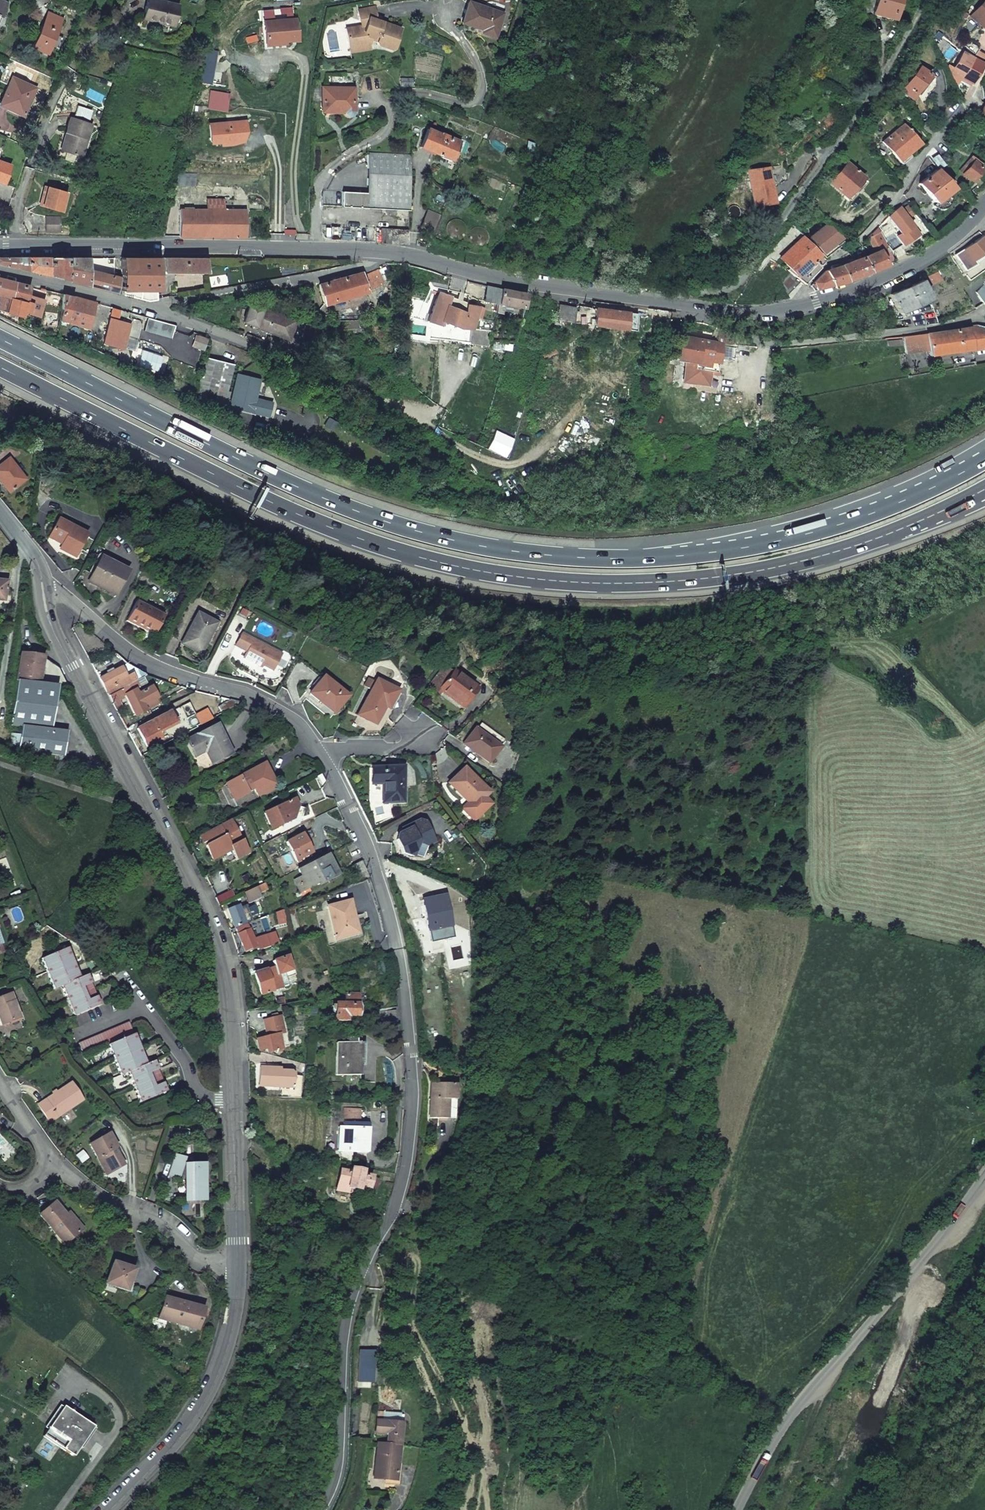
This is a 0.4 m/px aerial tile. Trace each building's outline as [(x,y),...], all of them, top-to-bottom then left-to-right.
[(154,0),(147,0),(145,9),(142,19),(172,26),(177,6),(154,0)] [(462,20),(482,28),(481,31),(495,36),(503,11),(471,0),(469,0),(462,20)] [(870,13),(888,19),(891,11),(893,12),(897,0),(874,0),(870,13)] [(984,32),(984,2),(983,0),(980,0),(966,18),(984,32)] [(372,36),(376,37),(375,40),(377,43),(391,47),(394,46),(401,26),(375,17),(378,12),(376,4),(358,8),(360,17),(367,19),(366,23),(345,27),(349,46),(369,42),(372,36)] [(46,54),(61,17),(48,12),(46,16),(43,15),(30,47),(46,54)] [(279,20),(263,21),(266,42),(286,40),(297,39),(294,18),(279,20)] [(264,49),(286,46),(286,40),(266,42),(263,21),(260,22),(264,49)] [(912,44),(907,51),(913,56),(918,49),(912,44)] [(199,82),(206,84),(213,52),(206,50),(200,72),(199,82)] [(971,59),(979,64),(984,55),(976,51),(971,59)] [(968,84),(979,64),(971,59),(961,53),(948,75),(953,86),(958,78),(968,84)] [(909,99),(927,75),(912,63),(908,68),(912,71),(898,90),(902,93),(901,95),(905,99),(907,97),(909,99)] [(411,85),(411,77),(398,76),(397,84),(411,85)] [(11,77),(0,100),(0,106),(20,115),(33,87),(11,77)] [(353,87),(322,87),(322,111),(344,111),(344,114),(345,115),(347,116),(348,116),(350,116),(351,115),(352,114),(352,113),(353,87)] [(225,114),(228,97),(210,94),(207,110),(225,114)] [(78,158),(88,125),(68,118),(63,134),(66,135),(61,153),(78,158)] [(926,135),(934,128),(927,118),(918,125),(926,135)] [(896,161),(917,143),(901,124),(879,142),(896,161)] [(450,159),(458,141),(448,137),(449,135),(441,132),(440,134),(427,128),(420,146),(434,152),(434,153),(437,155),(440,156),(441,155),(450,159)] [(63,134),(57,152),(61,153),(66,135),(63,134)] [(942,165),(931,148),(929,150),(925,157),(934,169),(934,170),(942,165)] [(409,154),(367,153),(365,192),(408,194),(409,154)] [(974,174),(979,168),(976,166),(978,164),(970,157),(958,170),(968,180),(974,174)] [(0,183),(9,163),(0,159),(0,183)] [(848,201),(865,182),(844,163),(827,181),(848,201)] [(771,204),(766,168),(746,171),(751,206),(761,205),(771,204)] [(933,202),(950,188),(934,170),(934,169),(917,183),(933,202)] [(177,174),(174,187),(195,188),(195,175),(177,174)] [(43,187),(37,206),(40,207),(46,188),(43,187)] [(65,193),(46,188),(40,207),(59,213),(65,193)] [(365,192),(320,191),(320,198),(320,206),(407,210),(408,194),(365,192)] [(213,237),(247,237),(247,222),(244,222),(244,210),(223,210),(223,200),(206,199),(206,210),(180,210),(179,237),(213,237)] [(891,209),(886,214),(890,219),(899,232),(897,234),(903,243),(910,238),(917,233),(906,217),(914,211),(910,205),(901,212),(896,205),(891,209)] [(430,239),(474,261),(486,261),(496,240),(440,215),(430,239)] [(58,233),(58,218),(44,218),(44,233),(58,233)] [(407,229),(379,228),(379,242),(406,244),(407,229)] [(886,248),(880,231),(868,236),(874,251),(863,255),(871,271),(885,265),(879,251),(886,248)] [(973,261),(971,257),(980,251),(984,248),(984,240),(981,235),(954,253),(963,267),(973,261)] [(825,261),(802,236),(779,257),(788,267),(785,270),(796,278),(802,283),(825,261)] [(814,249),(824,259),(834,249),(827,240),(814,249)] [(871,271),(863,255),(851,260),(859,276),(871,271)] [(115,292),(119,276),(87,268),(87,256),(0,256),(0,262),(115,292)] [(119,256),(119,276),(118,293),(148,300),(155,299),(156,257),(119,256)] [(159,270),(205,272),(205,258),(182,257),(159,257),(159,270)] [(859,276),(851,260),(839,264),(845,281),(859,276)] [(845,281),(839,264),(825,270),(812,281),(815,290),(845,281)] [(323,303),(365,291),(382,284),(376,268),(360,274),(359,271),(318,284),(323,303)] [(20,314),(25,301),(29,285),(0,277),(0,309),(20,314)] [(796,278),(787,283),(789,291),(785,295),(788,298),(802,283),(796,278)] [(897,312),(930,297),(921,279),(905,286),(889,293),(897,312)] [(977,290),(984,303),(984,281),(977,290)] [(500,288),(489,286),(485,301),(497,304),(500,288)] [(505,304),(523,308),(527,294),(513,291),(500,288),(497,304),(495,312),(501,314),(502,310),(504,310),(505,304)] [(439,291),(427,319),(437,324),(439,320),(458,327),(461,327),(469,328),(474,316),(479,318),(482,309),(478,307),(472,305),(466,304),(467,301),(450,295),(439,291)] [(88,326),(94,302),(62,293),(58,319),(88,326)] [(523,308),(519,323),(517,330),(547,332),(557,302),(543,298),(529,294),(525,309),(523,308)] [(555,319),(572,322),(575,308),(558,304),(555,319)] [(612,310),(596,308),(593,325),(635,330),(636,320),(628,319),(629,312),(612,310)] [(264,311),(257,330),(289,343),(297,324),(264,311)] [(124,346),(130,324),(109,319),(103,343),(121,347),(121,346),(121,345),(124,346)] [(972,348),(984,346),(984,326),(978,324),(947,330),(928,332),(903,335),(907,352),(927,349),(926,340),(928,340),(930,348),(932,355),(972,348)] [(727,334),(719,333),(717,342),(722,343),(732,345),(733,336),(727,334)] [(676,357),(695,360),(694,367),(717,371),(722,343),(701,339),(680,335),(676,357)] [(204,392),(212,359),(204,357),(196,390),(204,392)] [(214,359),(206,392),(228,398),(230,391),(227,390),(233,364),(214,359)] [(250,412),(258,381),(237,376),(232,400),(216,396),(215,404),(230,408),(230,407),(250,412)] [(24,480),(7,459),(0,464),(0,481),(8,492),(24,480)] [(85,536),(56,521),(47,540),(60,547),(58,551),(73,559),(85,536)] [(125,573),(99,559),(86,583),(112,597),(125,573)] [(9,606),(9,596),(5,593),(4,601),(0,601),(0,605),(9,606)] [(162,617),(134,603),(125,621),(153,636),(162,617)] [(197,654),(207,635),(209,636),(214,625),(195,615),(181,645),(197,654)] [(262,665),(273,670),(281,654),(279,654),(241,633),(234,646),(245,652),(243,658),(261,667),(262,665)] [(21,654),(17,681),(39,684),(39,681),(42,657),(21,654)] [(441,689),(464,705),(476,688),(454,672),(453,673),(442,665),(432,680),(442,687),(441,689)] [(121,666),(99,677),(108,694),(127,684),(139,678),(135,670),(126,675),(121,666)] [(309,693),(332,713),(346,696),(323,677),(309,693)] [(376,680),(358,714),(375,724),(384,707),(388,709),(397,691),(376,680)] [(17,681),(10,725),(22,727),(22,726),(51,730),(57,686),(39,684),(17,681)] [(159,702),(151,685),(137,693),(135,688),(131,690),(127,684),(108,694),(111,701),(125,694),(136,714),(159,702)] [(228,699),(217,705),(221,712),(240,702),(228,699)] [(159,738),(156,732),(173,723),(167,712),(136,729),(145,746),(159,738)] [(216,724),(184,740),(192,756),(204,749),(211,763),(231,754),(216,724)] [(22,727),(19,750),(63,756),(66,732),(51,730),(22,726),(22,727)] [(489,763),(500,748),(475,729),(463,745),(489,763)] [(262,764),(225,783),(233,799),(253,789),(255,793),(271,785),(267,777),(269,776),(262,764)] [(468,802),(461,810),(474,823),(493,804),(486,797),(489,794),(464,769),(450,784),(468,802)] [(386,786),(385,805),(401,805),(401,770),(370,770),(370,786),(386,786)] [(281,822),(287,818),(292,820),(297,808),(292,800),(262,815),(271,831),(282,825),(281,822)] [(214,841),(209,843),(204,846),(211,860),(231,851),(229,847),(240,842),(233,827),(230,828),(227,821),(204,833),(208,841),(212,838),(214,841)] [(418,823),(404,830),(405,832),(402,834),(397,837),(394,843),(401,857),(412,860),(415,847),(426,849),(434,845),(424,825),(418,823)] [(285,843),(295,860),(310,853),(300,835),(285,843)] [(337,865),(348,859),(341,846),(330,852),(337,865)] [(337,865),(330,852),(297,869),(301,876),(294,879),(300,892),(318,883),(320,885),(335,878),(330,868),(337,865)] [(310,853),(295,860),(296,862),(300,860),(300,861),(311,855),(310,853)] [(349,862),(357,881),(366,878),(359,859),(349,862)] [(247,904),(257,898),(256,894),(264,891),(261,884),(243,893),(247,904)] [(220,903),(233,897),(230,891),(217,897),(220,903)] [(421,899),(428,933),(454,927),(446,893),(421,899)] [(326,907),(334,939),(355,934),(347,901),(326,907)] [(235,927),(245,923),(251,921),(249,917),(257,914),(255,906),(247,908),(246,905),(240,906),(240,904),(229,908),(235,927)] [(281,910),(275,912),(277,924),(284,923),(281,910)] [(256,936),(250,924),(237,929),(246,951),(280,942),(275,931),(256,936)] [(73,963),(66,948),(41,959),(48,974),(73,963)] [(281,973),(288,971),(284,957),(271,961),(272,968),(253,974),(259,994),(285,986),(281,973)] [(48,974),(54,989),(61,986),(79,978),(73,963),(48,974)] [(61,986),(68,1001),(93,990),(86,975),(79,978),(61,986)] [(68,1001),(74,1016),(99,1005),(93,990),(68,1001)] [(0,1025),(19,1017),(9,993),(0,997),(0,1024),(0,1025)] [(334,1019),(348,1020),(348,1015),(356,1015),(356,995),(343,995),(343,1001),(342,1000),(342,1003),(335,1003),(334,1019)] [(373,1012),(374,1027),(388,1026),(387,1011),(373,1012)] [(262,1022),(266,1037),(262,1038),(261,1034),(254,1036),(257,1050),(264,1048),(265,1051),(280,1048),(277,1034),(275,1027),(279,1026),(278,1018),(262,1022)] [(79,1043),(84,1055),(108,1045),(133,1034),(128,1022),(79,1043)] [(108,1045),(114,1060),(139,1049),(133,1034),(108,1045)] [(335,1042),(335,1075),(359,1074),(358,1042),(335,1042)] [(114,1060),(121,1075),(128,1072),(146,1064),(139,1049),(114,1060)] [(128,1072),(135,1087),(160,1076),(153,1061),(146,1064),(128,1072)] [(257,1086),(292,1088),(292,1075),(289,1071),(275,1071),(275,1068),(258,1067),(257,1086)] [(135,1087),(141,1102),(166,1091),(160,1076),(135,1087)] [(49,1122),(81,1100),(69,1083),(37,1105),(49,1122)] [(447,1121),(448,1103),(456,1103),(457,1088),(431,1086),(429,1120),(447,1121)] [(339,1106),(338,1126),(358,1127),(359,1107),(339,1106)] [(358,1127),(338,1126),(337,1149),(338,1149),(351,1150),(365,1151),(367,1127),(358,1127)] [(89,1144),(106,1174),(112,1171),(113,1166),(121,1162),(113,1149),(115,1147),(108,1133),(89,1144)] [(338,1157),(350,1160),(351,1150),(338,1149),(338,1157)] [(168,1177),(178,1180),(184,1159),(174,1156),(168,1177)] [(112,1171),(122,1165),(121,1162),(113,1166),(112,1171)] [(185,1166),(186,1201),(204,1200),(203,1165),(185,1166)] [(364,1189),(372,1191),(374,1180),(377,1180),(375,1189),(388,1192),(392,1172),(376,1169),(375,1177),(362,1175),(362,1171),(358,1171),(358,1170),(348,1168),(348,1166),(338,1165),(333,1189),(351,1192),(351,1187),(355,1188),(356,1185),(364,1187),(364,1189)] [(38,1215),(55,1234),(70,1239),(82,1228),(69,1214),(66,1217),(64,1214),(53,1202),(38,1215)] [(116,1288),(125,1291),(132,1271),(111,1264),(105,1281),(117,1285),(116,1288)] [(117,1285),(105,1281),(103,1285),(116,1290),(116,1288),(117,1285)] [(159,1318),(178,1324),(179,1322),(196,1328),(202,1310),(166,1297),(159,1318)] [(375,1382),(377,1351),(360,1350),(358,1381),(375,1382)] [(65,1405),(45,1436),(76,1459),(97,1428),(65,1405)] [(378,1413),(377,1413),(375,1434),(387,1436),(386,1446),(398,1448),(399,1438),(400,1438),(401,1425),(397,1424),(398,1419),(387,1418),(387,1423),(382,1423),(383,1414),(378,1413)] [(395,1477),(397,1454),(398,1448),(392,1447),(378,1446),(374,1476),(395,1477)]
